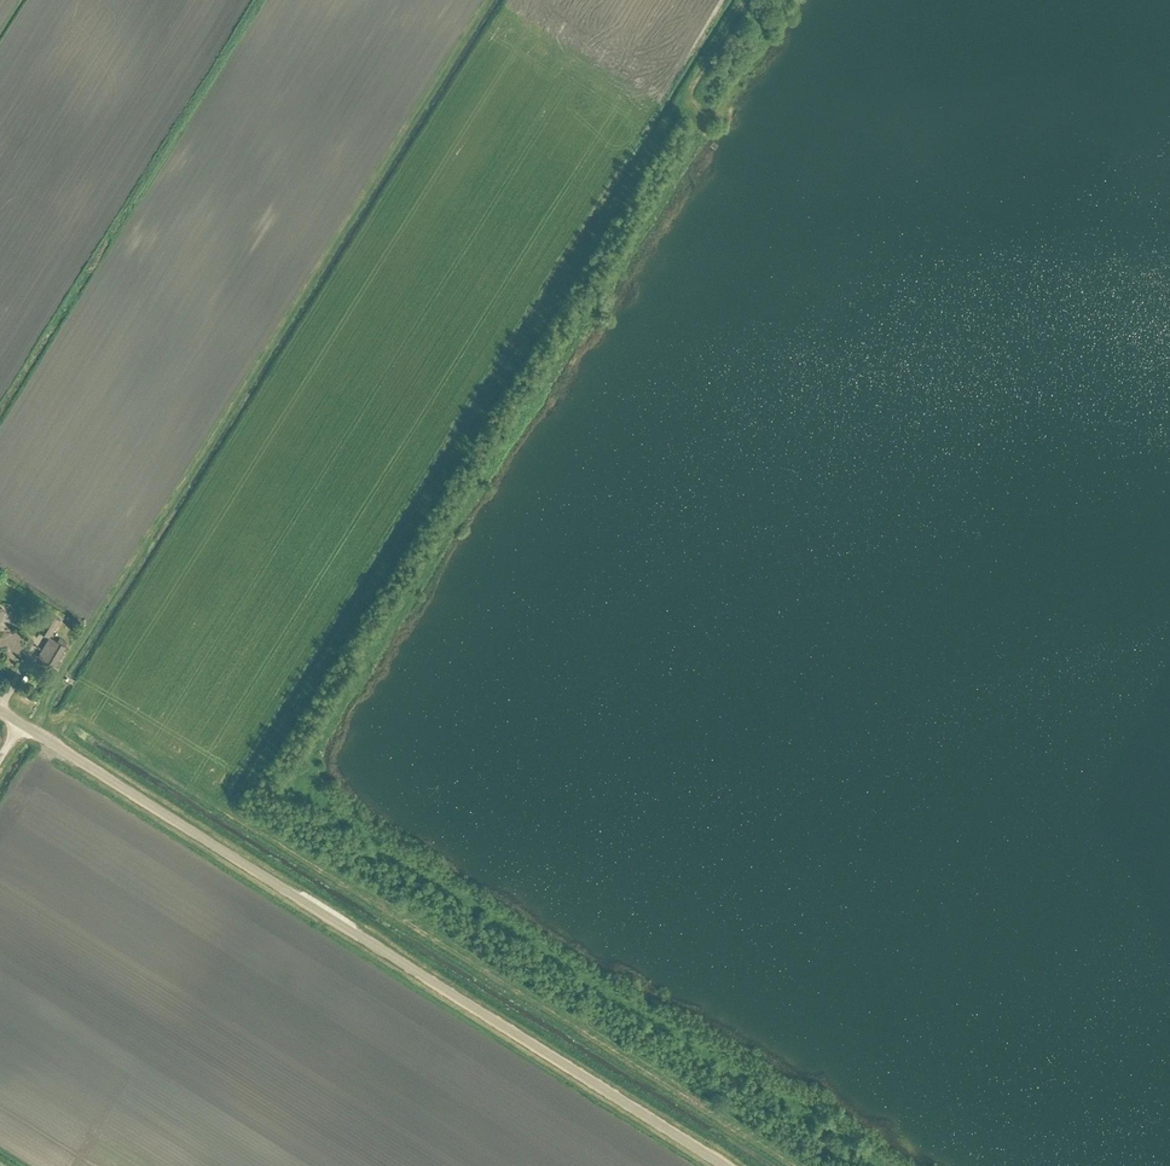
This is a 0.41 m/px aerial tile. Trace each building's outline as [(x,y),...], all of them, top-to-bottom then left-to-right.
[(50,636),(61,619),(51,613),(40,630),(50,636)] [(57,642),(56,641),(43,661),(54,668),(67,648),(66,648),(57,642)]
